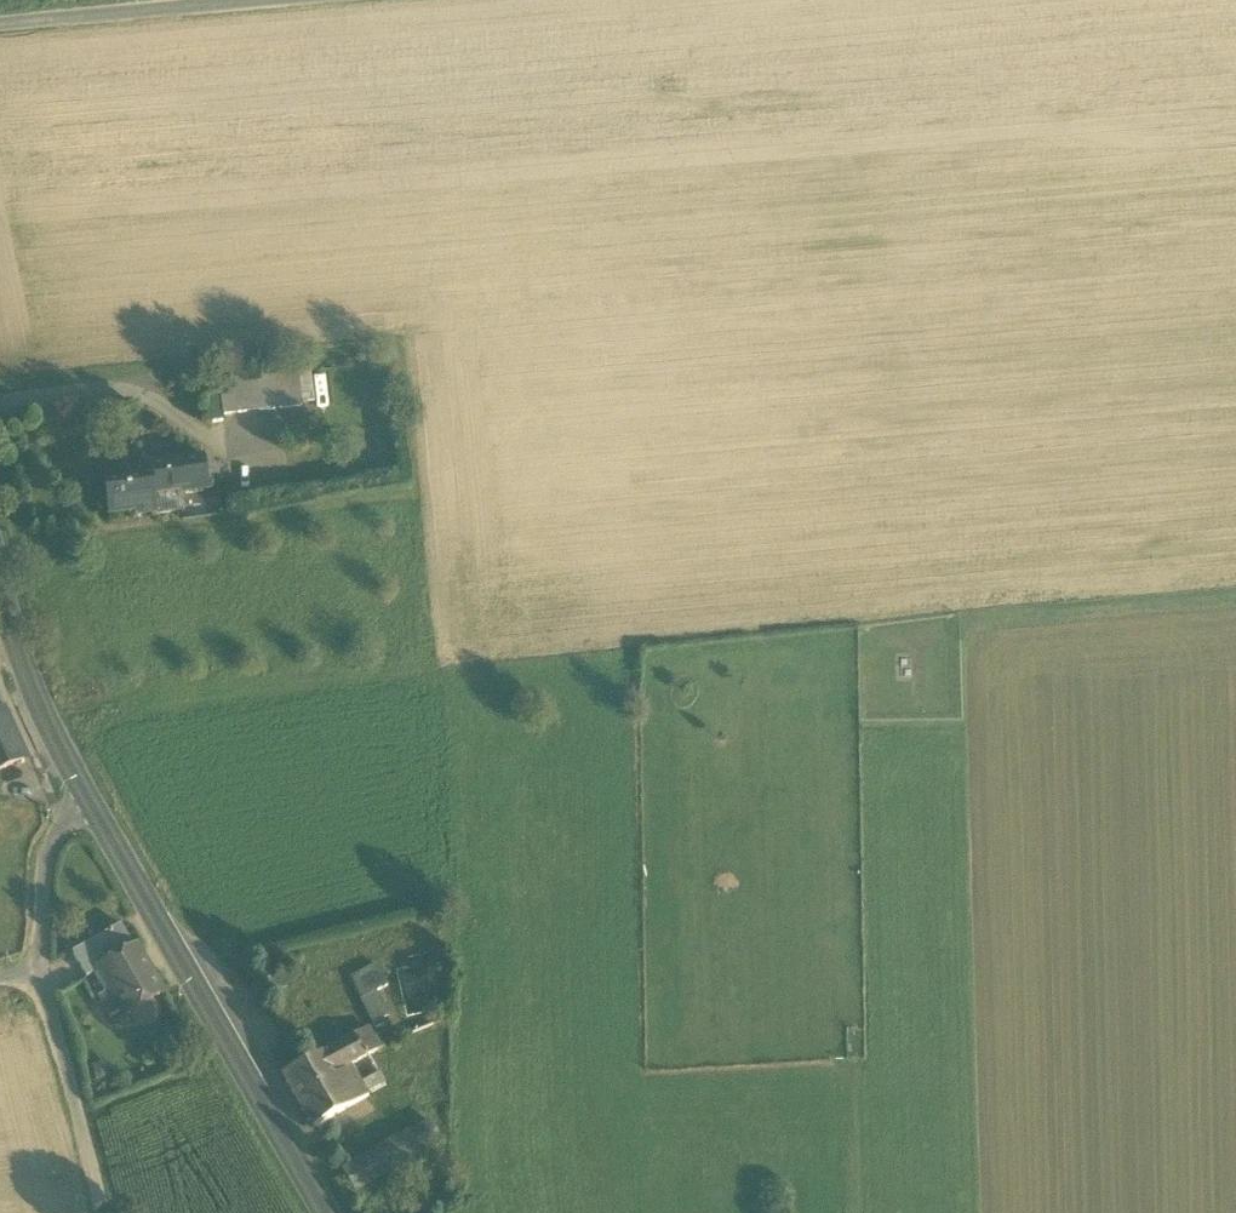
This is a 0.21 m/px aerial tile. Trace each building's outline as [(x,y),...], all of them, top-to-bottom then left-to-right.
[(309,374),(298,375),(301,407),(313,405),(309,374)] [(220,385),(223,416),(301,407),(298,375),(220,385)] [(136,511),(137,515),(154,513),(152,497),(206,489),(202,457),(140,466),(141,472),(103,478),(108,515),(136,511)] [(24,761),(2,714),(0,715),(0,772),(24,761)] [(71,954),(86,979),(98,972),(98,971),(134,950),(120,926),(71,954)] [(97,999),(109,1020),(122,1012),(124,1017),(162,995),(135,949),(134,950),(98,971),(98,972),(110,992),(97,999)] [(390,1015),(378,991),(387,986),(377,967),(351,980),(361,1000),(373,1024),(390,1015)] [(281,1076),(311,1129),(368,1097),(350,1065),(379,1049),(366,1028),(281,1076)] [(342,1169),(355,1192),(441,1144),(428,1122),(342,1169)]
